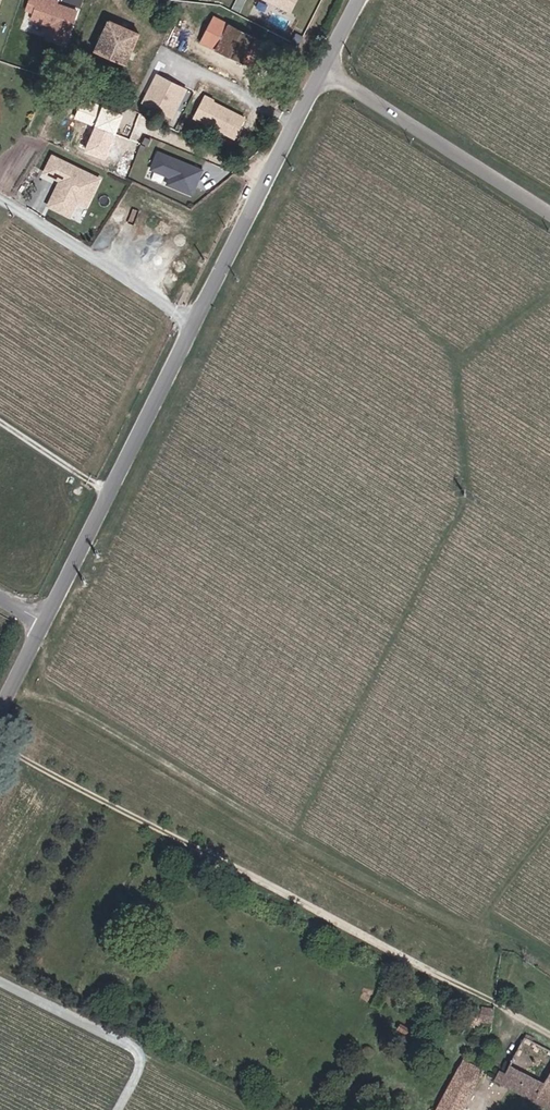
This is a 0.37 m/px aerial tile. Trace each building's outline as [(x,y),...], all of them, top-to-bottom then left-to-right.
[(78,10),(57,3),(48,0),(30,0),(27,9),(35,12),(32,18),(51,25),(47,38),(66,44),(78,10)] [(290,14),(297,0),(263,0),(290,14)] [(140,34),(110,19),(97,48),(127,63),(140,34)] [(263,51),(206,22),(194,44),(252,72),(263,51)] [(173,117),(187,89),(158,74),(144,101),(173,117)] [(207,92),(194,115),(239,140),(252,117),(207,92)] [(114,124),(79,110),(73,126),(92,134),(83,155),(99,161),(114,124)] [(171,175),(168,183),(197,194),(207,167),(159,149),(152,168),(171,175)] [(102,178),(50,151),(39,172),(57,181),(45,206),(79,223),(102,178)] [(515,1044),(493,1084),(485,1081),(481,1087),(518,1105),(527,1109),(549,1109),(549,1067),(522,1052),(523,1048),(515,1044)] [(464,1077),(453,1071),(433,1109),(460,1109),(475,1082),(464,1077)]
